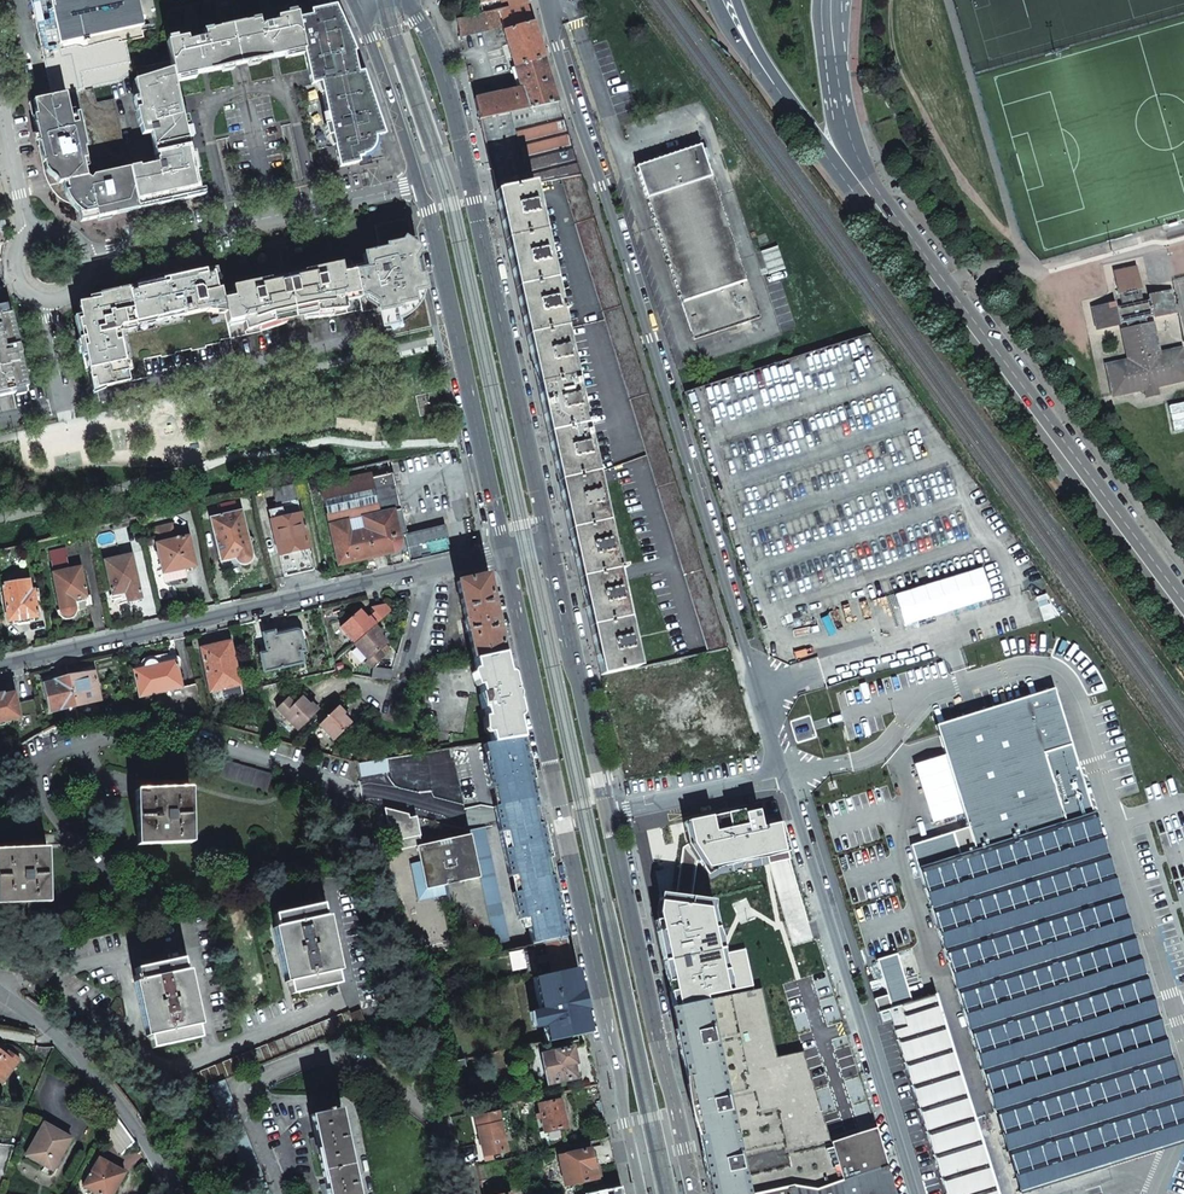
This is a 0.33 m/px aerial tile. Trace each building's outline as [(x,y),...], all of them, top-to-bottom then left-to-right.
[(41,48),(142,25),(144,25),(139,0),(31,0),(41,48)] [(527,3),(526,0),(507,0),(509,8),(527,3)] [(480,120),(557,103),(527,3),(509,8),(498,10),(495,11),(483,14),(457,20),(461,37),(503,27),(504,31),(503,31),(508,46),(521,89),(476,98),(480,120)] [(339,14),(335,5),(312,10),(296,14),(304,51),(311,85),(322,82),(340,167),(387,157),(378,125),(381,124),(375,107),(368,87),(353,45),(352,43),(345,26),(339,14)] [(483,14),(495,11),(493,5),(481,8),(483,14)] [(239,65),(271,58),(275,57),(278,56),(304,51),(296,14),(275,18),(276,23),(260,26),(258,22),(231,28),(239,65)] [(85,88),(130,78),(122,43),(144,38),(142,25),(41,48),(52,97),(86,90),(85,88)] [(174,79),(199,74),(203,73),(207,72),(237,66),(239,65),(231,28),(229,28),(204,34),(205,38),(186,42),(185,38),(166,42),(170,59),(173,71),(174,79)] [(186,42),(205,38),(204,34),(185,38),(186,42)] [(164,64),(137,70),(139,79),(173,71),(170,59),(163,60),(164,64)] [(184,123),(179,102),(174,79),(173,71),(139,79),(141,89),(145,108),(148,121),(151,134),(157,165),(139,169),(139,166),(129,169),(137,205),(167,198),(168,201),(183,198),(182,195),(199,191),(198,189),(185,128),(184,123)] [(138,210),(137,207),(137,205),(129,169),(114,99),(97,103),(94,88),(86,90),(52,97),(29,102),(32,119),(41,158),(44,171),(50,185),(54,192),(57,196),(59,197),(61,199),(67,200),(70,203),(79,213),(80,222),(110,216),(115,215),(138,210)] [(145,108),(141,89),(134,90),(137,110),(145,108)] [(561,179),(579,176),(557,103),(480,120),(491,170),(492,170),(497,192),(531,185),(561,179)] [(148,121),(145,108),(137,110),(140,123),(148,121)] [(140,123),(142,136),(151,134),(148,121),(140,123)] [(637,167),(682,302),(682,303),(694,340),(759,318),(746,281),(701,145),(637,167)] [(605,320),(623,317),(579,176),(561,179),(605,320)] [(529,337),(563,329),(531,185),(497,192),(502,216),(513,264),(524,313),(529,337)] [(365,266),(353,269),(362,312),(373,310),(380,340),(433,328),(421,277),(416,278),(414,270),(413,263),(418,262),(416,253),(409,218),(375,225),(380,251),(362,255),(365,266)] [(220,291),(222,300),(235,359),(366,327),(362,312),(353,269),(351,262),(303,272),(305,278),(288,283),(285,283),(281,284),(269,286),(267,280),(233,288),(220,291)] [(1123,331),(1130,362),(1108,367),(1115,398),(1146,391),(1160,389),(1183,383),(1183,351),(1162,356),(1155,325),(1149,326),(1148,320),(1154,319),(1155,320),(1178,315),(1173,293),(1151,298),(1151,302),(1144,304),(1142,293),(1144,293),(1139,270),(1116,275),(1121,298),(1122,298),(1124,309),(1118,310),(1117,305),(1094,310),(1098,333),(1122,328),(1122,325),(1128,324),(1129,330),(1123,331)] [(96,389),(235,359),(222,300),(220,291),(220,290),(216,291),(212,274),(207,275),(206,272),(180,277),(179,274),(145,281),(146,286),(138,287),(89,298),(89,302),(86,302),(79,313),(80,316),(77,317),(79,329),(91,381),(94,380),(96,389)] [(28,390),(10,312),(6,313),(5,305),(0,306),(0,396),(28,390)] [(561,482),(595,474),(563,329),(529,337),(535,362),(545,411),(556,458),(561,482)] [(1161,397),(1160,389),(1146,391),(1148,400),(1161,397)] [(322,489),(339,565),(391,553),(397,551),(398,552),(407,551),(410,561),(451,552),(445,525),(399,535),(394,511),(401,509),(393,473),(322,489)] [(604,675),(638,668),(616,568),(622,566),(618,550),(612,551),(597,484),(600,484),(598,473),(595,474),(561,482),(566,506),(577,555),(588,603),(598,651),(604,675)] [(269,510),(284,577),(299,573),(314,570),(294,484),(272,489),(277,508),(269,510)] [(210,518),(221,562),(229,560),(236,558),(237,561),(240,564),(243,565),(245,565),(248,564),(249,563),(252,559),(252,558),(252,557),(252,554),(241,511),(210,518)] [(153,531),(165,583),(186,578),(185,573),(184,569),(195,566),(189,536),(176,539),(173,524),(155,528),(153,531)] [(49,551),(60,610),(60,611),(62,614),(63,614),(64,615),(65,616),(68,616),(71,615),(73,614),(75,610),(75,608),(74,607),(74,603),(73,599),(86,597),(81,568),(69,570),(65,548),(49,551)] [(104,560),(113,600),(126,597),(127,602),(134,600),(141,599),(131,554),(104,560)] [(468,632),(474,660),(503,654),(495,617),(488,585),(484,586),(482,577),(457,583),(465,621),(464,621),(466,632),(468,632)] [(165,583),(166,592),(188,587),(186,578),(165,583)] [(2,584),(8,621),(17,620),(17,623),(23,622),(30,621),(29,618),(38,617),(34,590),(31,590),(29,580),(2,584)] [(340,627),(355,643),(374,626),(390,611),(384,604),(371,607),(375,612),(367,619),(363,614),(359,610),(340,627)] [(365,662),(371,668),(373,667),(384,657),(378,651),(387,643),(379,635),(381,634),(374,626),(355,643),(354,644),(368,659),(365,662)] [(261,654),(264,672),(302,663),(300,652),(303,651),(300,634),(295,631),(285,634),(274,636),(273,632),(263,635),(267,653),(261,654)] [(216,645),(201,649),(211,691),(221,689),(223,699),(242,695),(230,642),(216,645)] [(484,709),(492,743),(519,739),(522,739),(513,696),(503,654),(474,660),(481,694),(479,695),(482,709),(484,709)] [(134,670),(140,697),(161,692),(182,687),(176,660),(176,659),(175,658),(175,657),(173,656),(171,656),(159,659),(147,662),(145,663),(144,664),(144,666),(144,668),(134,670)] [(381,679),(390,680),(394,670),(373,667),(371,677),(381,679)] [(69,678),(76,706),(101,701),(94,673),(82,676),(69,678)] [(45,684),(51,712),(76,706),(69,678),(57,681),(45,684)] [(161,692),(166,714),(188,709),(190,717),(203,714),(197,684),(182,687),(161,692)] [(1054,687),(936,724),(968,826),(911,844),(1019,1190),(1177,1140),(1183,1138),(1183,1100),(1054,687)] [(5,724),(5,721),(20,717),(22,729),(40,718),(36,699),(16,703),(14,693),(3,696),(3,694),(0,695),(0,726),(5,724)] [(276,708),(298,730),(318,710),(310,703),(309,705),(300,697),(293,704),(286,698),(276,708)] [(319,724),(327,732),(343,715),(344,713),(337,706),(319,724)] [(327,732),(334,739),(342,731),(350,722),(343,715),(327,732)] [(493,789),(497,806),(531,799),(527,782),(531,781),(528,766),(525,754),(523,755),(519,739),(492,743),(483,744),(487,762),(484,763),(490,790),(493,789)] [(208,755),(203,772),(268,790),(273,774),(208,755)] [(374,787),(397,784),(405,783),(403,756),(399,756),(379,759),(370,761),(367,764),(358,765),(362,781),(370,780),(374,782),(374,787)] [(136,790),(137,845),(192,843),(190,789),(136,790)] [(528,927),(533,945),(561,939),(557,921),(562,920),(557,900),(556,894),(552,895),(544,860),(548,859),(546,848),(540,824),(536,825),(534,812),(533,807),(531,799),(497,806),(494,807),(496,816),(509,878),(513,877),(517,892),(512,893),(518,920),(523,920),(524,928),(528,927)] [(399,850),(405,849),(416,847),(420,845),(418,837),(420,837),(416,816),(408,818),(408,814),(398,812),(384,808),(387,823),(389,823),(393,842),(398,841),(399,850)] [(758,811),(728,818),(727,813),(683,823),(688,844),(711,879),(783,861),(773,825),(762,828),(758,811)] [(492,944),(494,953),(512,949),(485,827),(469,830),(470,835),(479,878),(494,944),(492,944)] [(419,862),(425,890),(445,885),(479,878),(470,835),(416,847),(419,862)] [(49,903),(47,849),(0,851),(0,905),(49,903)] [(411,864),(418,901),(447,894),(445,885),(425,890),(419,862),(411,864)] [(304,909),(273,916),(291,994),(338,984),(315,881),(299,885),(304,909)] [(702,996),(726,992),(747,987),(740,953),(719,957),(708,907),(699,906),(700,897),(660,892),(657,913),(679,1006),(703,1001),(702,996)] [(166,963),(135,969),(143,1009),(151,1048),(199,1038),(183,959),(174,919),(157,923),(166,963)] [(540,975),(572,968),(569,953),(566,938),(561,939),(533,945),(540,975)] [(543,1026),(547,1041),(586,1033),(579,1000),(572,968),(540,975),(532,977),(540,1009),(530,1011),(534,1028),(543,1026)] [(842,1181),(830,1142),(802,1051),(776,1057),(761,988),(703,1001),(746,1193),(757,1193),(786,1188),(792,1187),(816,1191),(842,1181)] [(947,1193),(997,1193),(935,995),(897,1006),(903,1028),(895,1031),(947,1193)] [(703,1001),(679,1006),(673,1007),(679,1036),(694,1103),(707,1165),(714,1193),(746,1193),(703,1001)] [(897,1006),(888,1009),(895,1031),(903,1028),(897,1006)] [(349,1011),(185,1078),(191,1092),(209,1085),(225,1079),(365,1022),(360,1010),(350,1014),(349,1011)] [(574,1069),(593,1065),(589,1045),(572,1049),(575,1063),(573,1063),(574,1069)] [(549,1084),(576,1078),(574,1069),(573,1063),(575,1063),(572,1049),(572,1048),(542,1055),(549,1084)] [(2,1084),(20,1060),(8,1051),(6,1055),(0,1051),(0,1082),(2,1084)] [(465,1070),(462,1060),(454,1062),(456,1072),(465,1070)] [(253,1193),(271,1193),(225,1079),(209,1085),(253,1193)] [(586,1107),(602,1103),(600,1093),(583,1096),(586,1107)] [(545,1132),(566,1127),(565,1124),(568,1123),(566,1113),(563,1114),(560,1099),(539,1104),(542,1118),(545,1132)] [(340,1108),(330,1111),(330,1108),(326,1109),(326,1111),(310,1115),(316,1143),(311,1144),(313,1154),(318,1153),(326,1189),(321,1190),(322,1193),(358,1193),(340,1108)] [(484,1156),(506,1151),(497,1112),(494,1113),(493,1111),(489,1112),(489,1114),(475,1117),(479,1137),(484,1156)] [(112,1112),(102,1129),(120,1156),(134,1142),(112,1112)] [(26,1155),(53,1170),(71,1138),(44,1123),(26,1155)] [(842,1181),(886,1165),(875,1128),(830,1142),(842,1181)] [(565,1186),(596,1179),(594,1167),(615,1163),(610,1143),(590,1148),(590,1150),(559,1156),(565,1186)] [(83,1187),(96,1193),(113,1193),(117,1187),(125,1173),(99,1158),(83,1187)] [(886,1165),(842,1181),(816,1191),(792,1187),(786,1188),(787,1193),(895,1193),(886,1165)]
